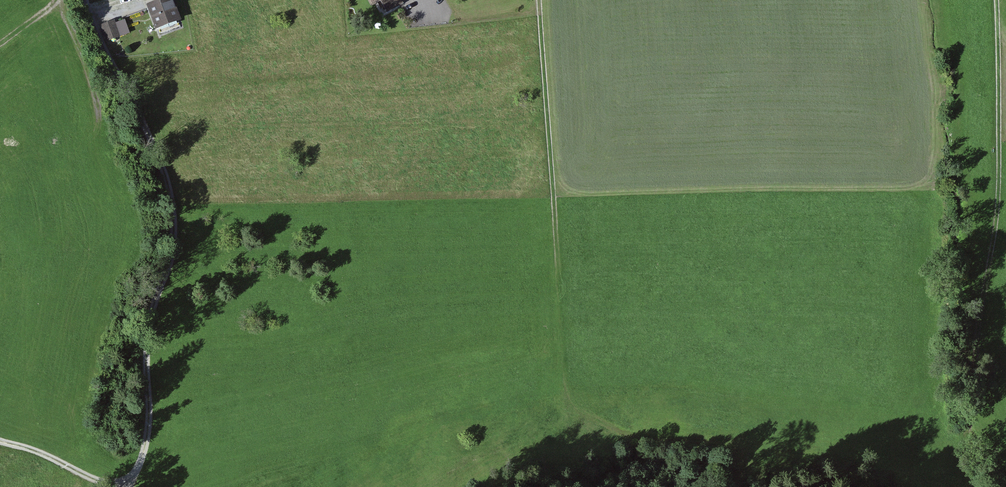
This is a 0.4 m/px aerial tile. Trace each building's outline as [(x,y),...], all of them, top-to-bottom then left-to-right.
[(156,28),(182,18),(175,0),(155,0),(146,3),(156,28)] [(385,12),(403,3),(401,0),(379,0),(385,12)] [(115,22),(120,36),(130,33),(125,19),(115,22)] [(101,24),(107,41),(120,36),(115,22),(114,20),(101,24)]
